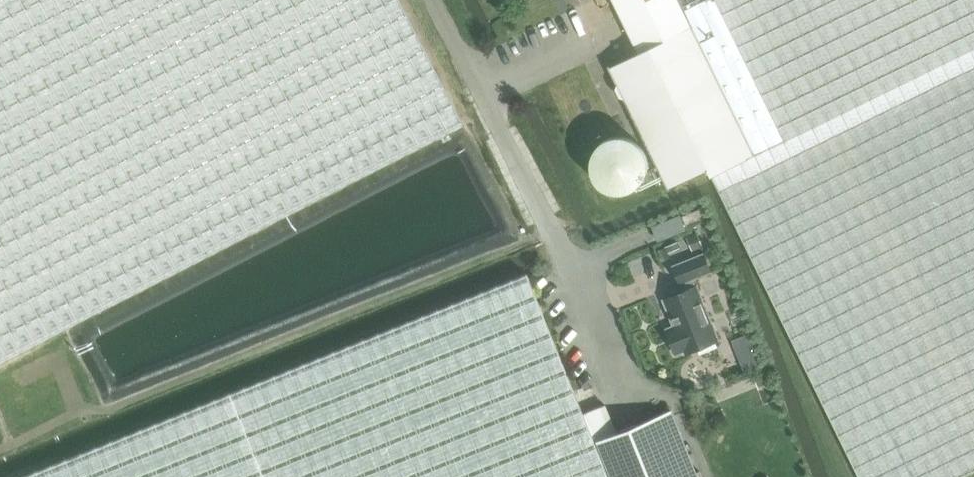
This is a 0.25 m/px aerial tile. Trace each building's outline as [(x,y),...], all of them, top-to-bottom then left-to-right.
[(92,312),(461,123),(398,0),(0,0),(0,360),(92,312)] [(681,0),(613,0),(639,53),(610,66),(619,84),(618,84),(616,89),(620,97),(625,99),(626,98),(670,189),(710,168),(713,175),(784,139),(716,0),(703,0),(685,9),(681,0)] [(685,9),(703,0),(681,0),(685,9)] [(784,139),(713,175),(861,476),(960,476),(973,470),(973,0),(716,0),(784,139)] [(703,208),(686,215),(683,216),(687,226),(690,225),(707,218),(703,208)] [(694,250),(704,246),(698,233),(689,237),(694,250)] [(689,353),(723,339),(702,287),(701,287),(698,279),(715,272),(709,254),(679,266),(686,283),(690,291),(668,300),(679,326),(671,329),(681,354),(689,351),(689,353)] [(526,274),(197,404),(16,476),(700,476),(673,409),(592,441),(526,274)] [(742,310),(730,314),(735,325),(746,321),(742,310)] [(762,367),(757,356),(744,361),(748,373),(762,367)] [(760,387),(771,383),(767,373),(756,378),(760,387)]
